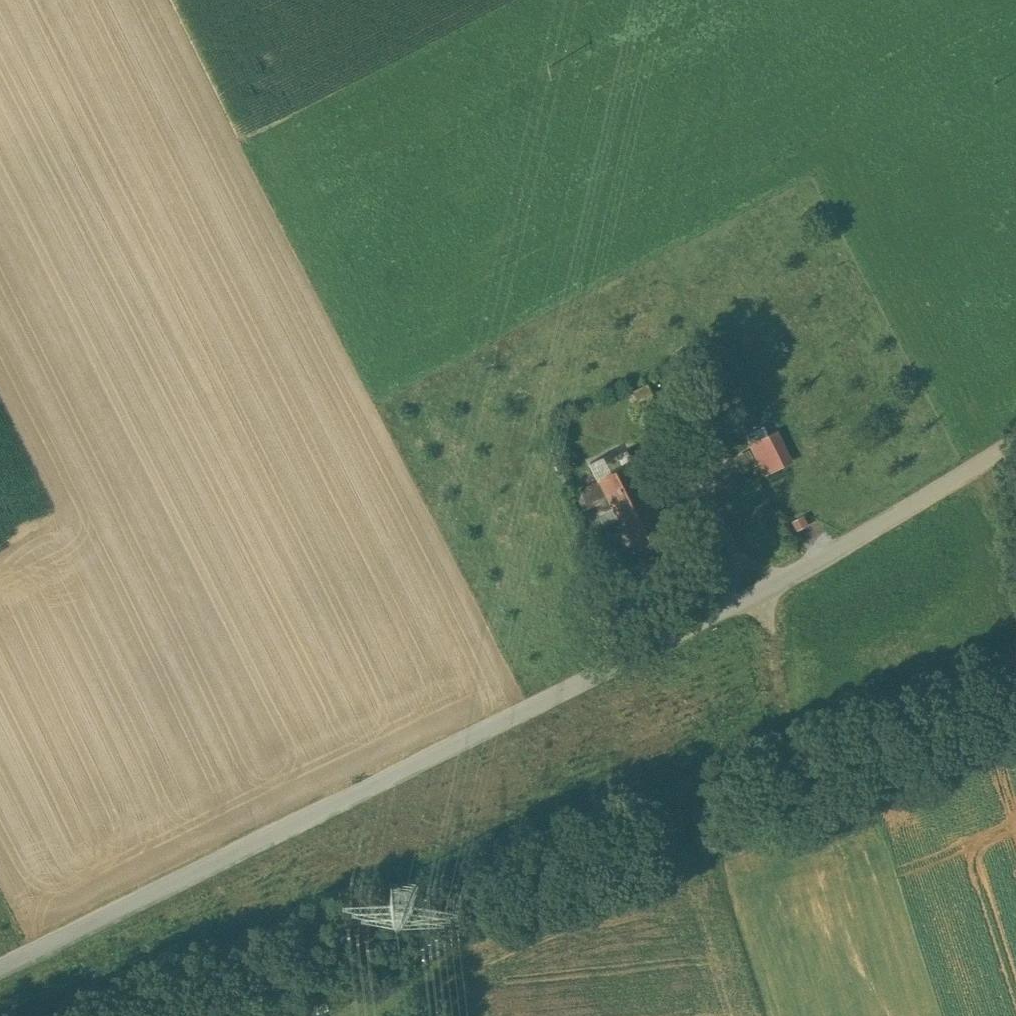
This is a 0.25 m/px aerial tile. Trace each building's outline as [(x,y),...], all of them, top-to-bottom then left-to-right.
[(778,430),(750,444),(765,475),(794,461),(778,430)] [(634,462),(602,479),(615,505),(629,533),(629,534),(643,563),(678,546),(662,516),(661,516),(634,462)] [(602,479),(581,489),(607,544),(629,534),(629,533),(615,505),(602,479)] [(792,520),(797,529),(809,523),(804,514),(792,520)]
